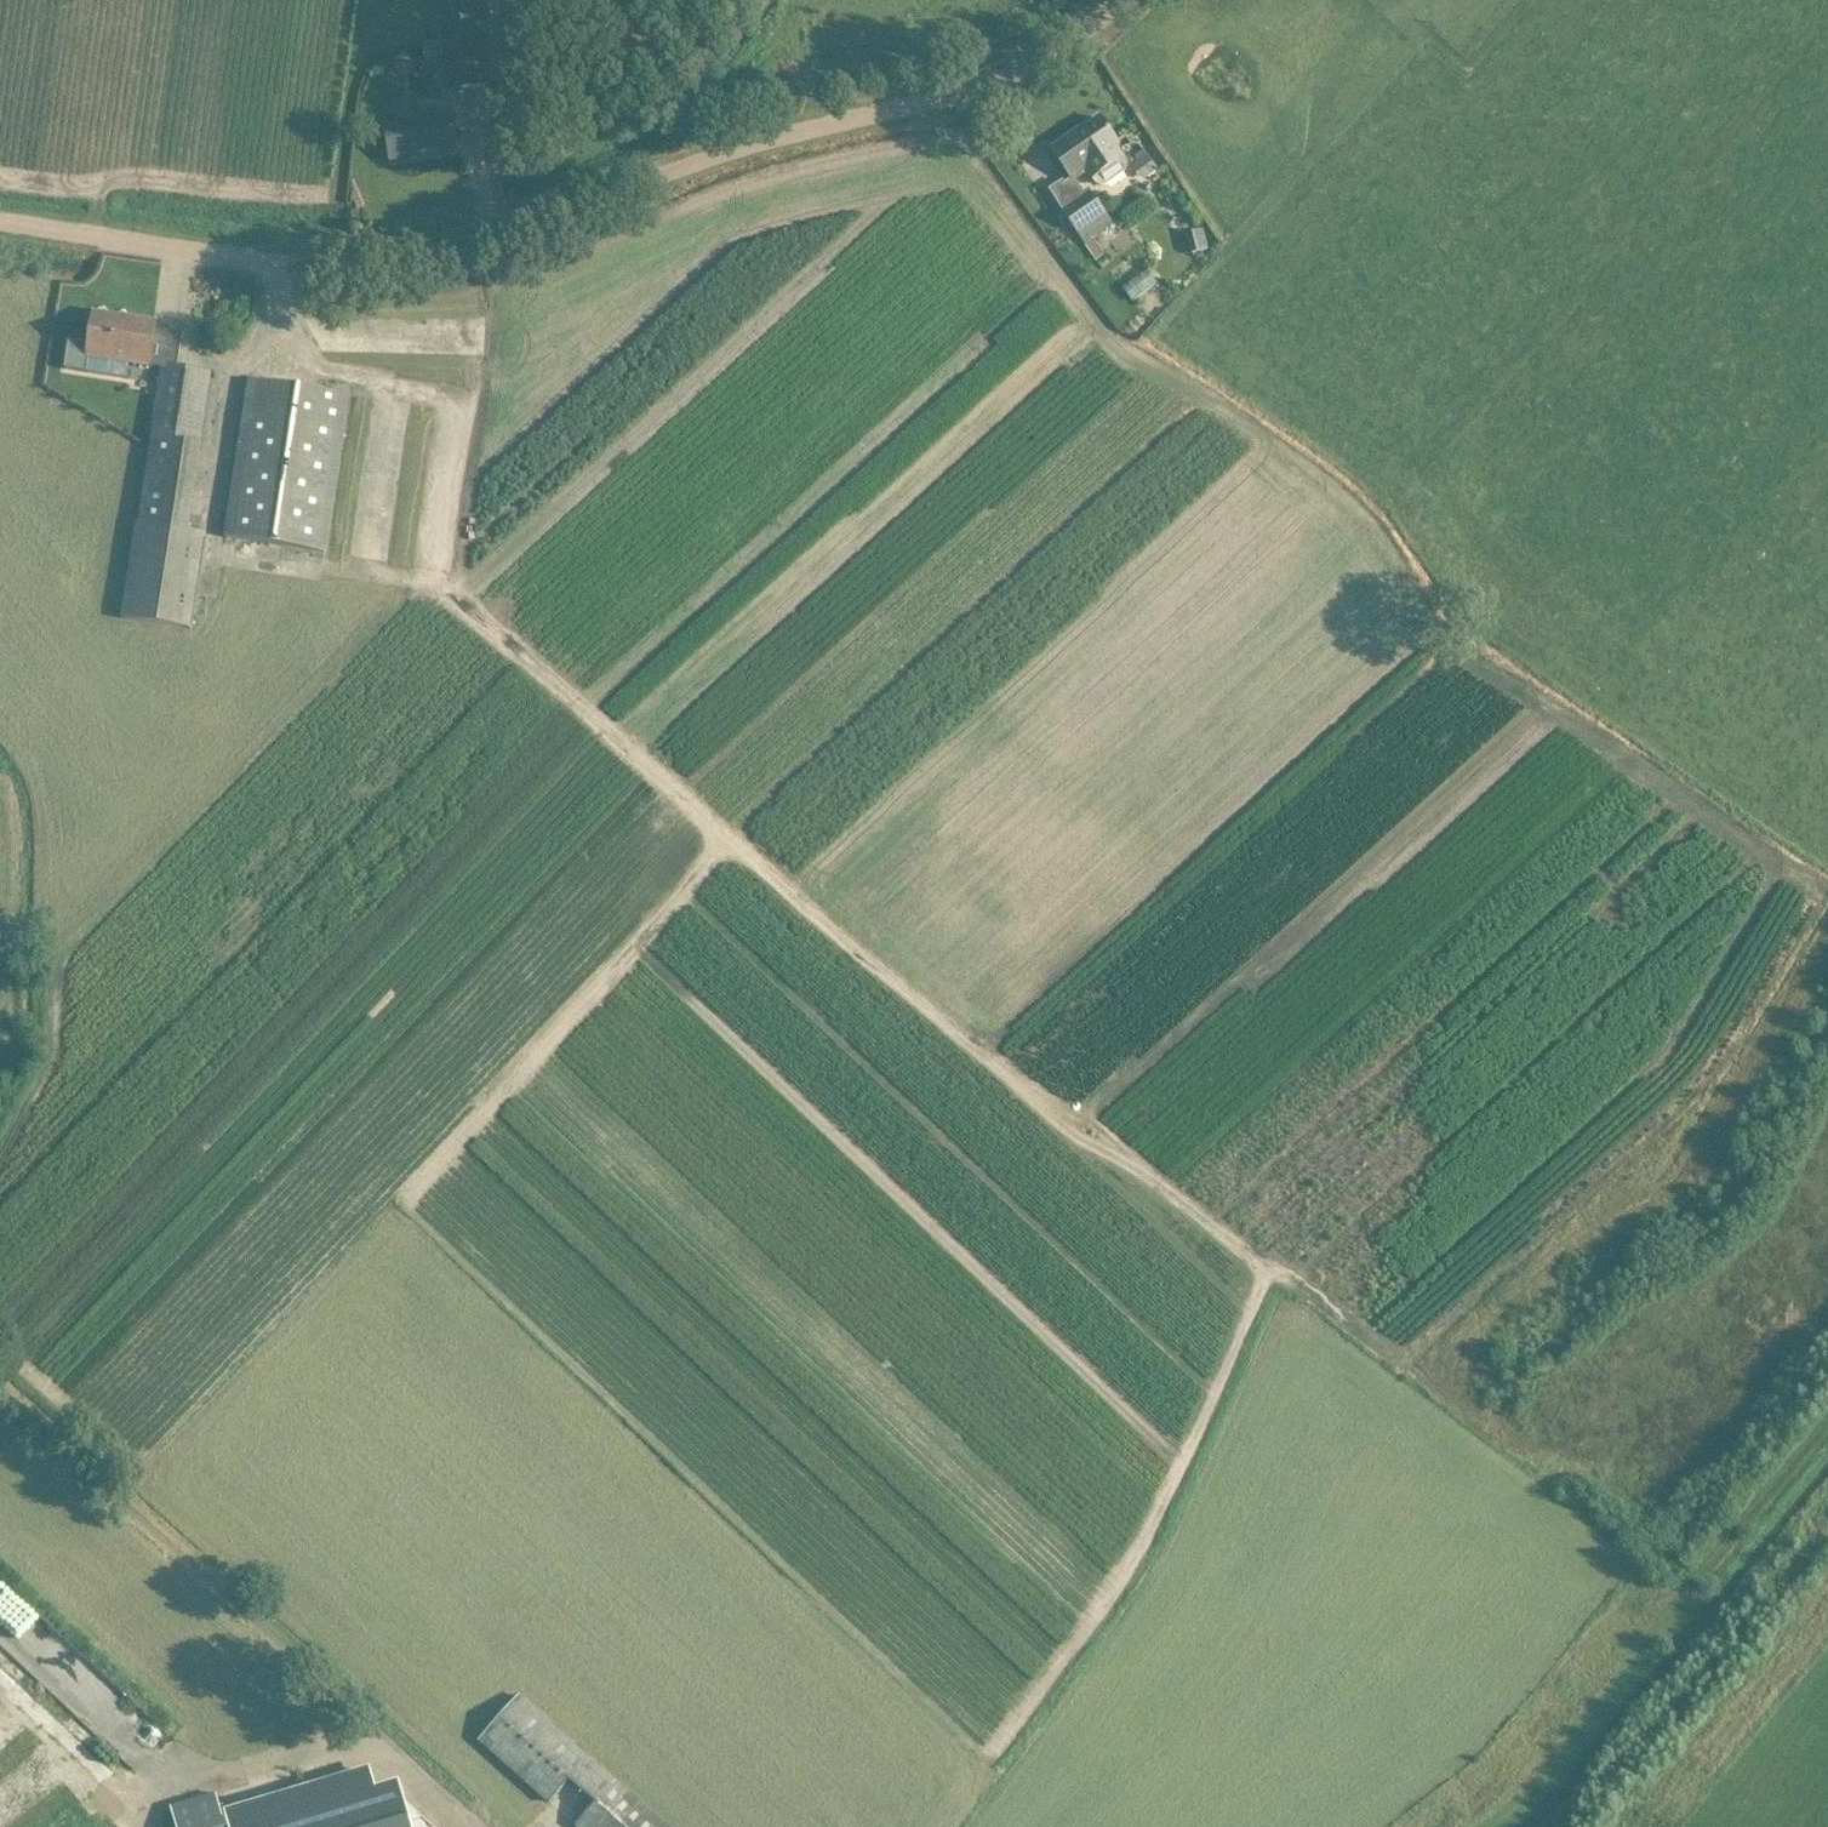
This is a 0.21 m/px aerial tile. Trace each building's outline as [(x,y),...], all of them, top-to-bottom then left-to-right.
[(450,90),(489,85),(477,0),(437,0),(450,90)] [(385,122),(387,137),(391,161),(429,156),(428,153),(438,152),(439,155),(459,152),(455,128),(453,113),(417,118),(414,99),(392,102),(395,121),(385,122)] [(1072,180),(1086,170),(1096,185),(1102,187),(1108,186),(1126,174),(1128,169),(1128,163),(1117,147),(1120,146),(1100,118),(1076,135),(1075,132),(1051,150),(1072,180)] [(1144,151),(1136,157),(1150,178),(1158,172),(1144,151)] [(1093,194),(1065,215),(1081,237),(1087,246),(1116,225),(1109,216),(1093,194)] [(1204,230),(1188,234),(1192,253),(1209,249),(1204,230)] [(1144,308),(1168,290),(1155,274),(1131,292),(1144,308)] [(65,369),(89,372),(127,378),(129,363),(149,366),(151,347),(155,322),(136,320),(135,322),(96,317),(96,314),(95,314),(92,338),(91,343),(69,340),(65,369)] [(122,618),(191,629),(206,533),(187,530),(211,374),(163,366),(139,523),(137,523),(122,618)] [(326,550),(329,527),(346,418),(350,395),(250,379),(246,403),(229,512),(225,535),(326,550)] [(0,1578),(0,1641),(94,1724),(126,1688),(0,1578)] [(550,1802),(570,1780),(596,1802),(576,1825),(578,1826),(666,1826),(518,1696),(480,1740),(550,1802)] [(374,1782),(369,1766),(222,1809),(216,1791),(168,1805),(175,1826),(431,1826),(374,1782)]
